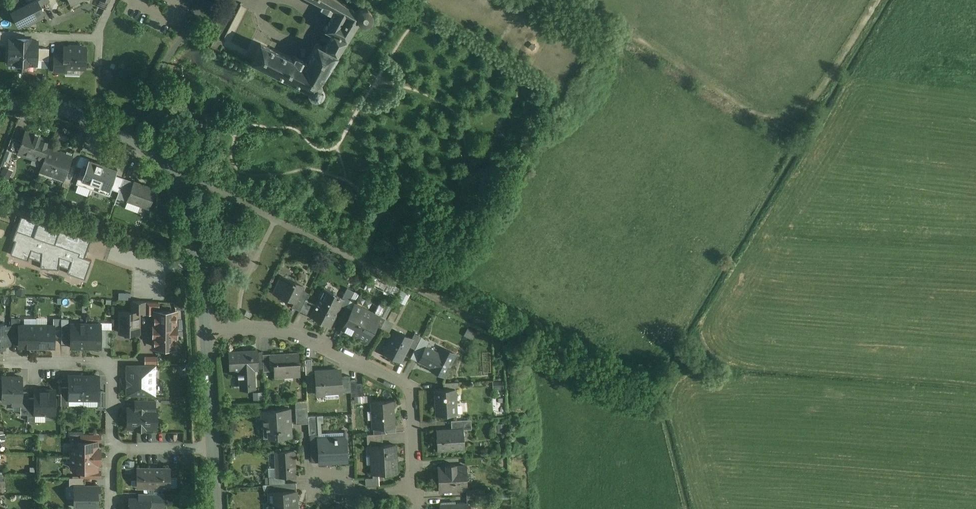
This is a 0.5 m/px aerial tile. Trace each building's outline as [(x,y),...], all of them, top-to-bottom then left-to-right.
[(12,12),(19,26),(32,19),(34,22),(42,17),(41,14),(43,13),(39,5),(36,0),(31,2),(12,12)] [(339,0),(314,0),(321,4),(320,7),(332,14),(324,29),(332,33),(324,48),(316,44),(307,61),(294,55),(292,59),(260,42),(251,60),(307,88),(307,91),(309,94),(311,96),(314,97),(317,97),(320,95),(322,93),(323,90),(322,87),(321,84),(318,82),(358,20),(361,22),(364,22),(367,22),(369,20),(371,17),(371,14),(371,11),(369,9),(367,7),(364,6),(361,7),(358,8),(356,11),(339,0)] [(223,40),(215,36),(209,46),(220,51),(222,46),(225,41),(223,40)] [(23,40),(9,40),(8,64),(22,65),(23,40)] [(37,41),(23,40),(22,65),(37,65),(37,60),(37,48),(37,41)] [(403,45),(402,50),(411,53),(413,48),(403,45)] [(85,48),(65,47),(65,54),(64,67),(84,68),(85,48)] [(49,49),(37,48),(37,60),(48,61),(49,49)] [(65,54),(55,54),(54,71),(64,71),(64,67),(65,54)] [(49,142),(33,136),(34,134),(25,131),(21,140),(17,152),(18,153),(19,151),(43,159),(42,161),(43,162),(48,148),(50,140),(49,142)] [(21,140),(11,137),(7,150),(18,154),(18,153),(17,152),(21,140)] [(60,153),(48,148),(40,170),(52,175),(53,172),(65,176),(69,165),(72,157),(71,157),(71,158),(59,153),(60,153)] [(117,168),(88,158),(81,179),(92,183),(91,184),(93,184),(94,182),(104,186),(109,188),(110,188),(115,174),(117,168)] [(75,167),(69,165),(65,176),(64,179),(69,181),(75,167)] [(124,178),(115,174),(110,188),(109,188),(119,191),(124,178)] [(124,178),(119,191),(125,194),(130,180),(124,178)] [(142,184),(134,181),(134,180),(133,181),(130,180),(125,194),(128,195),(126,201),(127,201),(128,198),(138,202),(137,204),(148,208),(149,209),(156,188),(155,188),(154,191),(142,186),(142,184)] [(104,186),(94,182),(93,184),(91,184),(89,190),(100,194),(104,186)] [(91,240),(21,216),(13,240),(15,240),(11,254),(28,260),(29,257),(41,261),(40,268),(59,269),(59,265),(69,268),(67,273),(85,279),(92,260),(85,258),(91,240)] [(303,286),(281,275),(273,292),(286,299),(287,298),(294,302),(294,303),(295,303),(301,289),(303,286)] [(301,289),(295,303),(294,303),(292,307),(300,311),(305,300),(309,293),(301,289)] [(343,299),(324,289),(326,290),(321,298),(320,297),(316,305),(310,316),(311,317),(313,313),(323,318),(321,322),(330,326),(343,299)] [(146,301),(132,300),(132,311),(139,311),(139,313),(146,313),(146,301)] [(316,305),(305,300),(300,311),(310,316),(316,305)] [(158,302),(146,301),(146,313),(152,313),(152,307),(158,307),(158,302)] [(379,316),(355,304),(352,309),(344,325),(339,334),(340,335),(343,329),(367,341),(375,326),(379,316)] [(352,309),(346,307),(339,322),(344,325),(352,309)] [(132,311),(120,311),(120,332),(138,332),(139,313),(139,311),(132,311)] [(175,312),(155,312),(155,326),(153,326),(153,336),(155,336),(155,347),(175,347),(175,337),(176,337),(176,326),(175,326),(175,312)] [(385,318),(379,315),(379,316),(375,326),(380,329),(380,328),(385,320),(385,318)] [(20,318),(11,318),(11,336),(19,336),(19,325),(20,325),(20,318)] [(61,318),(53,318),(53,325),(54,325),(54,336),(61,336),(61,325),(61,318)] [(392,323),(385,320),(380,328),(388,332),(392,323)] [(86,323),(71,323),(71,325),(71,343),(71,347),(86,347),(86,323)] [(100,324),(86,323),(86,347),(100,348),(100,347),(100,329),(100,324)] [(20,325),(19,325),(19,336),(19,347),(36,347),(36,325),(20,325)] [(53,325),(36,325),(36,347),(54,347),(54,336),(54,325),(53,325)] [(71,325),(61,325),(61,336),(61,343),(71,343),(71,325)] [(111,329),(100,329),(100,347),(111,347),(111,329)] [(412,338),(394,330),(388,342),(389,343),(385,353),(401,361),(409,346),(412,339),(412,338)] [(421,336),(414,333),(412,338),(412,339),(409,346),(415,349),(421,336)] [(415,349),(410,357),(418,362),(419,361),(418,361),(425,347),(426,347),(429,341),(421,336),(415,349)] [(426,347),(425,347),(418,361),(419,361),(435,369),(433,371),(444,376),(455,354),(442,347),(438,353),(426,347)] [(248,352),(243,353),(242,351),(229,352),(230,370),(239,370),(240,373),(238,374),(238,376),(240,376),(240,388),(254,387),(253,369),(257,369),(257,352),(256,351),(248,351),(248,352)] [(289,354),(285,355),(285,354),(270,354),(270,364),(274,364),(274,377),(284,377),(284,372),(298,371),(299,376),(300,376),(299,353),(289,353),(289,354)] [(340,370),(315,372),(316,394),(325,394),(325,393),(325,391),(338,390),(338,393),(342,392),(341,376),(340,370)] [(154,374),(128,373),(128,393),(149,393),(149,389),(154,389),(154,374)] [(84,375),(69,375),(69,387),(69,399),(83,399),(84,375)] [(99,376),(84,375),(83,399),(98,399),(98,391),(99,376)] [(350,376),(341,376),(342,392),(351,392),(350,380),(350,376)] [(22,377),(3,377),(2,401),(21,402),(21,401),(20,401),(20,400),(21,400),(21,392),(22,377)] [(356,380),(350,380),(351,392),(351,396),(363,396),(363,384),(357,384),(356,380)] [(69,387),(61,387),(61,405),(69,405),(69,399),(69,387)] [(443,390),(435,390),(436,404),(438,404),(438,415),(456,414),(455,389),(443,390)] [(47,391),(41,391),(41,390),(35,390),(35,398),(35,414),(55,414),(55,390),(47,390),(47,391)] [(506,395),(495,394),(494,410),(506,410),(506,395)] [(155,399),(135,399),(135,408),(155,408),(155,399)] [(392,401),(371,402),(373,428),(385,427),(394,427),(392,401)] [(307,407),(295,408),(296,424),(308,423),(308,416),(307,407)] [(135,408),(128,408),(127,427),(136,428),(136,429),(145,429),(145,428),(156,428),(156,408),(155,408),(135,408)] [(290,408),(262,410),(263,438),(291,436),(290,408)] [(317,415),(308,416),(308,423),(309,435),(318,434),(317,415)] [(471,419),(451,420),(451,429),(463,429),(471,429),(471,419)] [(451,429),(437,430),(437,429),(436,429),(437,451),(438,451),(438,450),(463,449),(463,450),(464,450),(463,429),(451,429)] [(373,434),(366,434),(367,444),(373,444),(383,443),(382,433),(373,434)] [(334,440),(318,441),(319,462),(335,461),(335,460),(346,460),(346,461),(347,461),(346,437),(336,438),(336,435),(334,435),(334,440)] [(82,441),(78,441),(78,446),(71,446),(71,456),(100,456),(100,449),(97,449),(97,441),(90,441),(82,441)] [(395,445),(383,445),(383,443),(373,444),(373,446),(371,446),(371,447),(373,447),(374,463),(372,463),(372,474),(378,474),(397,473),(395,445)] [(294,451),(275,452),(276,476),(276,477),(285,476),(295,476),(294,451)] [(100,456),(71,456),(71,465),(78,465),(78,470),(89,470),(97,470),(97,463),(99,463),(100,456)] [(465,466),(455,466),(455,465),(446,465),(446,468),(438,468),(439,490),(455,489),(455,490),(466,490),(465,466)] [(169,469),(137,469),(137,487),(169,487),(169,469)] [(378,474),(372,474),(373,478),(365,478),(365,486),(379,485),(378,474)] [(82,478),(69,478),(69,486),(75,486),(84,486),(84,478),(82,478)] [(269,484),(268,484),(268,492),(296,491),(296,483),(285,483),(269,484)] [(84,486),(75,486),(75,498),(74,498),(74,506),(75,506),(74,507),(97,507),(97,495),(99,495),(99,486),(84,486)] [(268,492),(269,503),(272,503),(272,508),(297,508),(297,505),(296,500),(297,500),(296,491),(268,492)] [(129,499),(129,508),(150,508),(159,508),(159,500),(159,499),(149,499),(129,499)]
